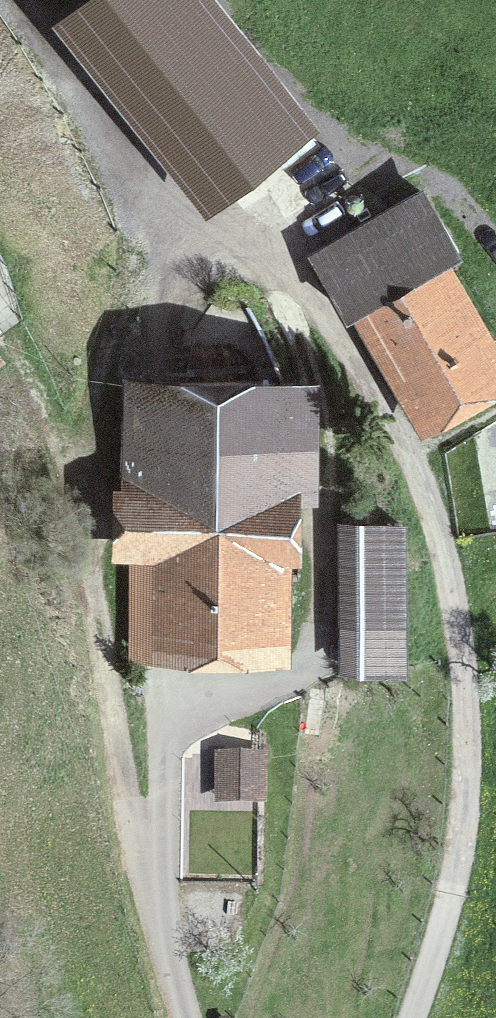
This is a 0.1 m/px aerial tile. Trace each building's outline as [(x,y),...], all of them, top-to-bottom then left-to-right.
[(52,28),(206,223),(317,136),(210,0),(88,0),(52,28)] [(312,247),(345,304),(359,296),(422,404),(495,360),(432,253),(455,239),(422,183),(312,247)] [(0,346),(0,363),(8,354),(0,346)] [(266,538),(283,538),(285,372),(125,371),(124,464),(118,464),(117,537),(136,537),(135,625),(265,626),(266,538)] [(391,510),(337,510),(337,650),(391,650),(391,510)] [(215,760),(215,799),(267,800),(268,761),(215,760)]
